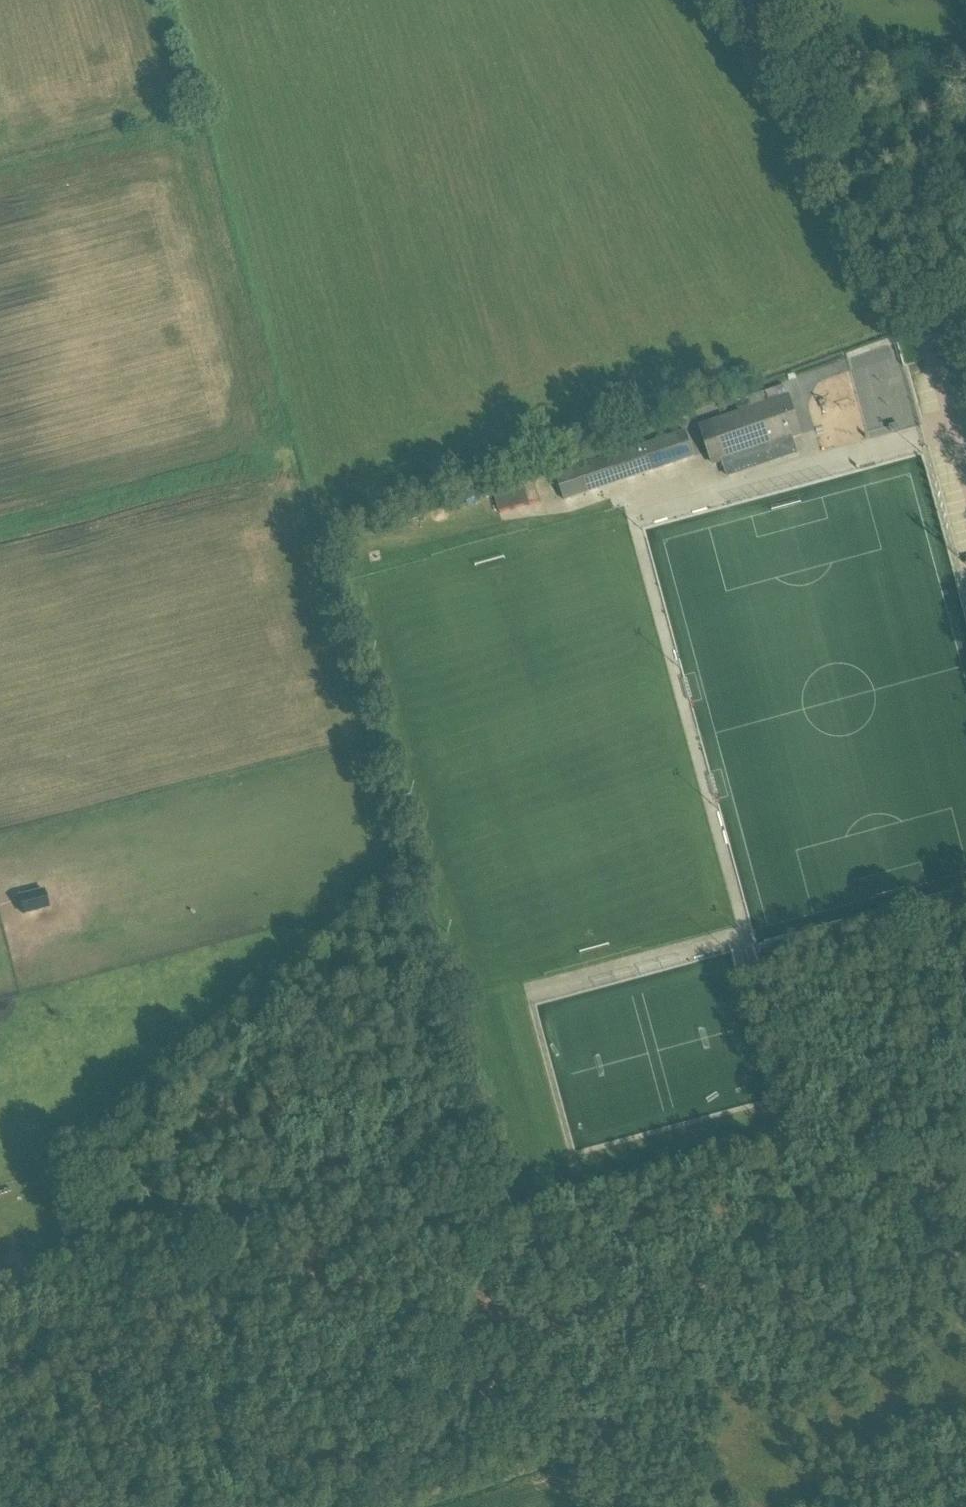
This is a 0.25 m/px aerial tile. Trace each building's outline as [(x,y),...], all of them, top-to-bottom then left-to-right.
[(788,397),(701,427),(714,465),(801,435),(788,397)] [(606,458),(556,475),(565,502),(615,484),(695,457),(686,431),(670,437),(606,458)] [(505,489),(494,493),(500,513),(512,509),(505,489)]
